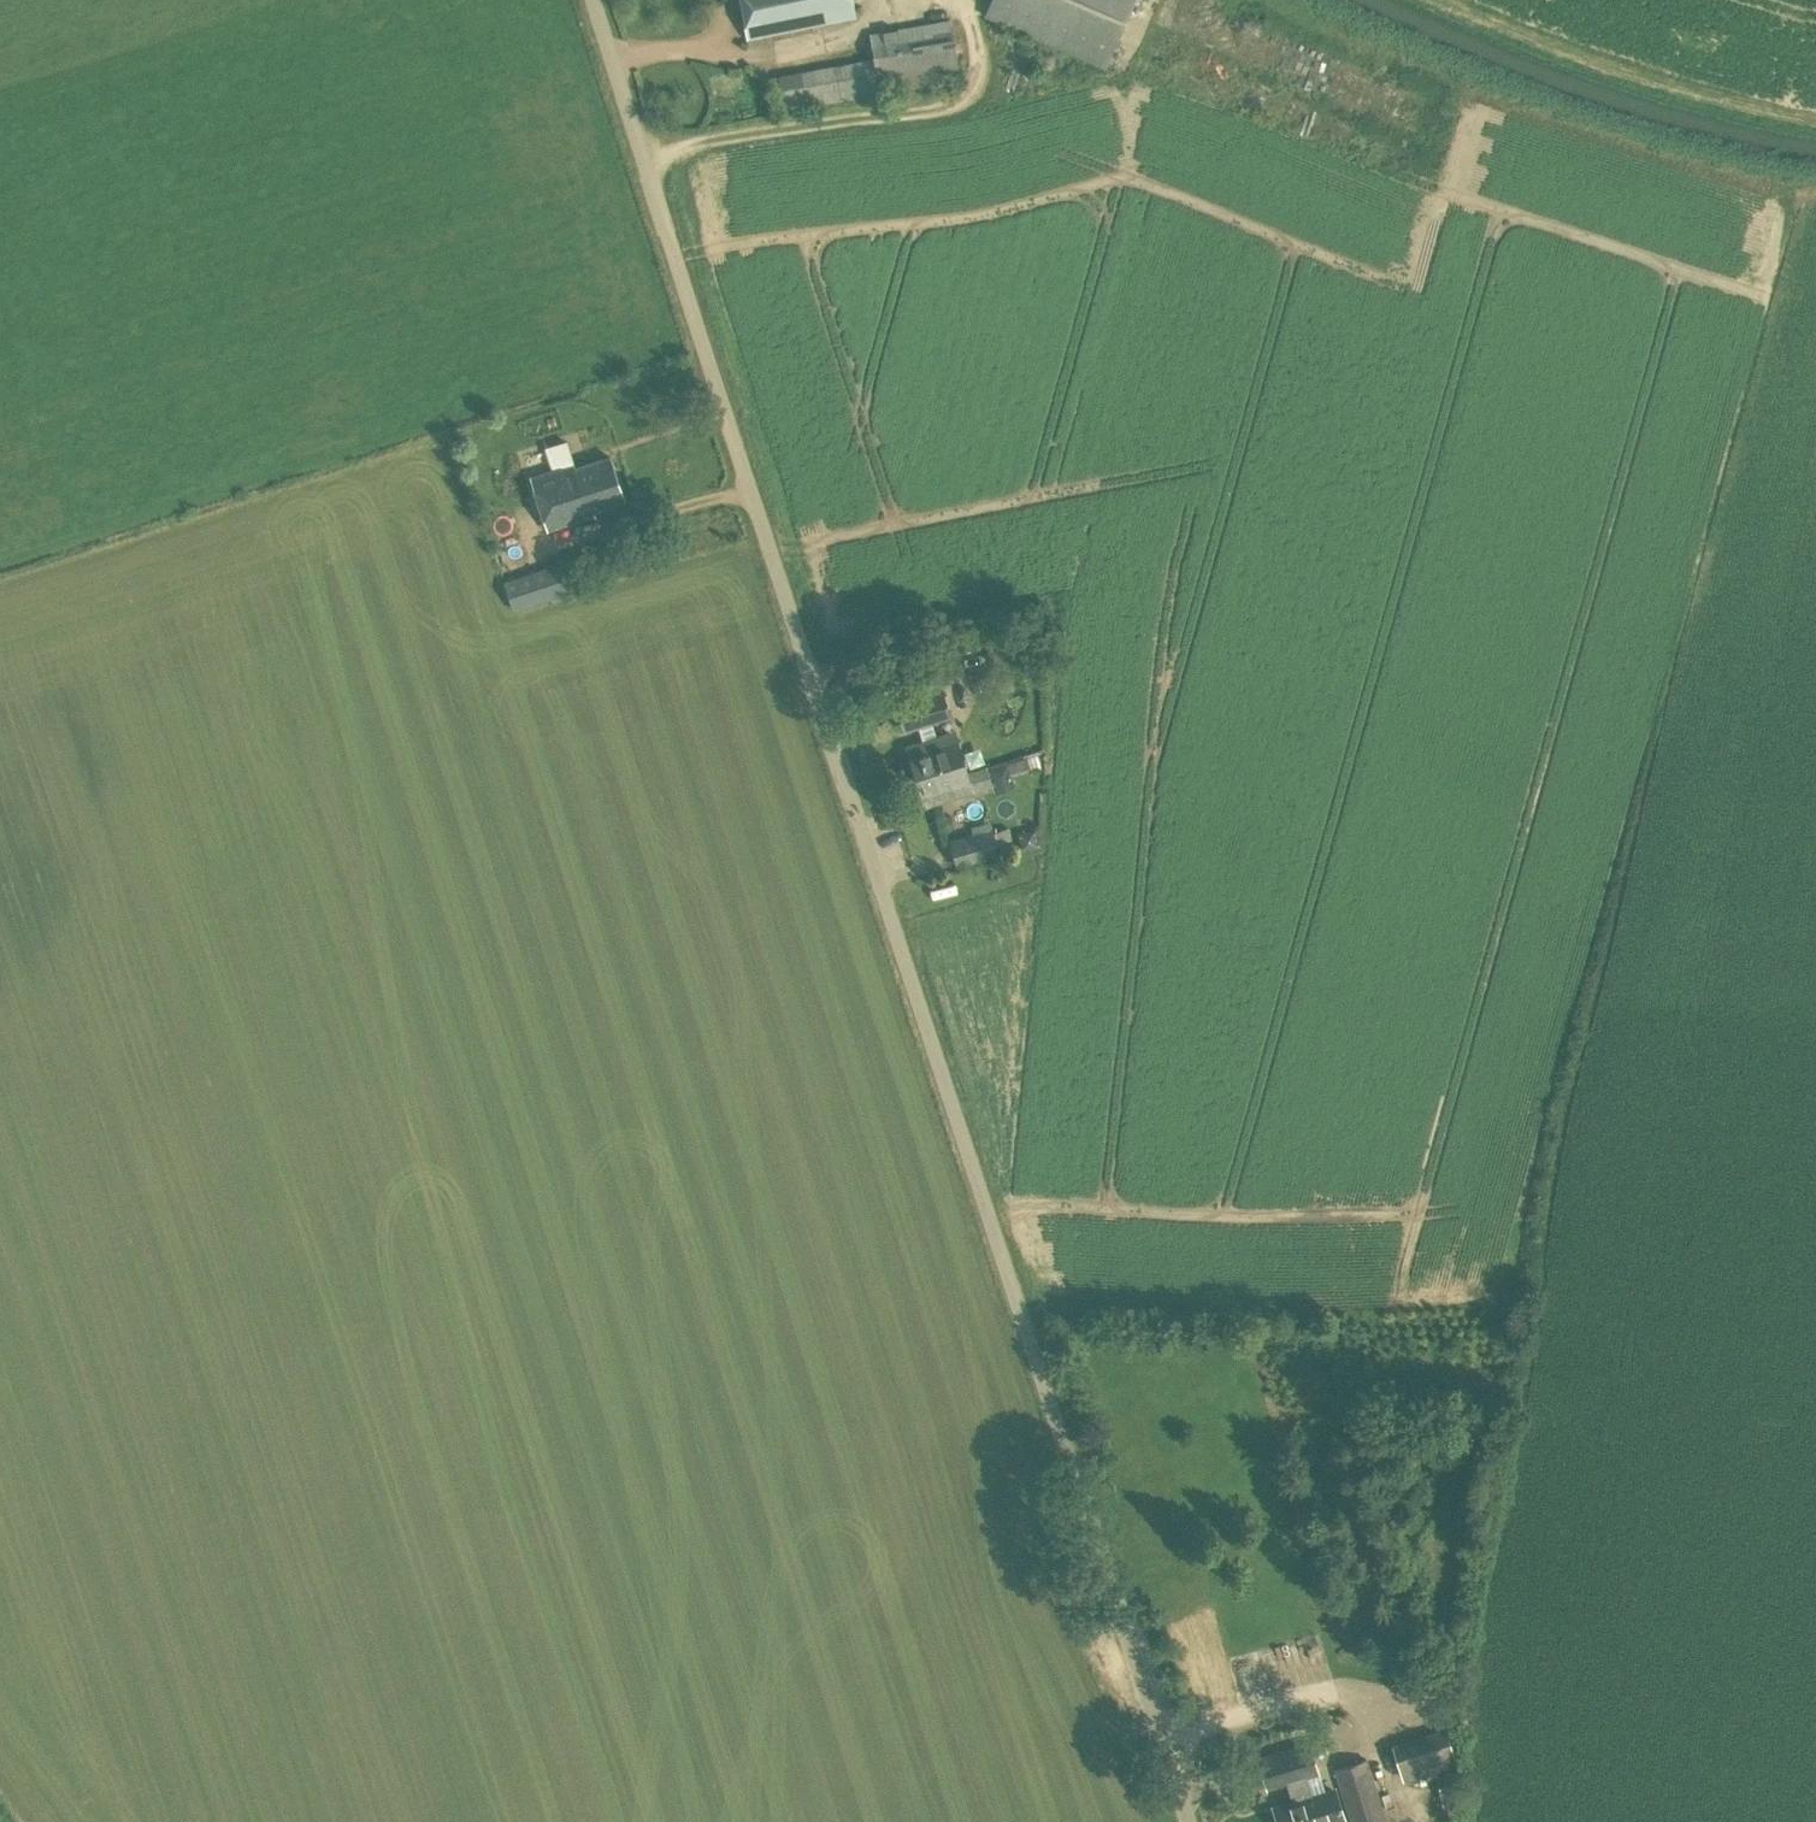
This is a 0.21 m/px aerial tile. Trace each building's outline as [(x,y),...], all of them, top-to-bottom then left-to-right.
[(746,35),(854,15),(851,0),(739,0),(746,35)] [(1134,0),(990,0),(983,16),(1104,68),(1134,0)] [(783,111),(960,79),(949,18),(865,34),(870,58),(777,75),(783,111)] [(573,468),(566,443),(543,450),(549,471),(529,477),(546,532),(594,517),(592,511),(622,502),(608,457),(573,468)] [(513,611),(570,592),(560,562),(503,581),(513,611)] [(904,733),(951,718),(941,690),(895,705),(904,733)] [(941,775),(964,767),(953,732),(905,747),(911,766),(930,760),(932,766),(937,765),(941,775)] [(965,772),(964,767),(941,775),(937,765),(932,766),(930,760),(911,766),(921,799),(934,795),(937,803),(992,785),(985,765),(965,772)] [(991,832),(988,821),(970,826),(972,832),(948,838),(957,868),(998,857),(997,850),(1008,847),(1003,829),(991,832)] [(1416,1726),(1400,1727),(1402,1751),(1418,1750),(1416,1726)] [(1319,1775),(1320,1774),(1309,1740),(1256,1756),(1266,1790),(1286,1785),(1291,1803),(1275,1808),(1279,1821),(1336,1821),(1346,1819),(1336,1786),(1323,1789),(1319,1775)] [(1413,1775),(1436,1771),(1433,1753),(1410,1756),(1413,1775)] [(1367,1758),(1333,1769),(1350,1821),(1388,1821),(1367,1758)]
